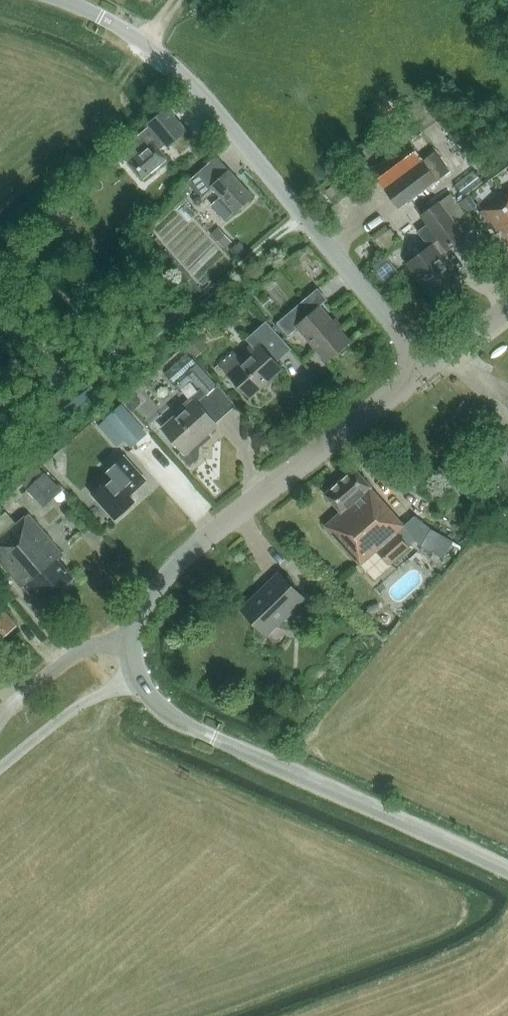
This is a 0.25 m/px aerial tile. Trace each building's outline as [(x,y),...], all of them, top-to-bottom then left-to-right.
[(167,148),(187,131),(168,108),(148,125),(149,126),(121,150),(130,161),(128,162),(143,180),(168,159),(160,149),(165,145),(167,148)] [(375,153),(382,161),(417,135),(409,124),(383,144),(375,132),(353,149),(363,161),(375,153)] [(433,154),(422,163),(408,144),(370,171),(399,210),(448,174),(433,154)] [(251,201),(250,199),(253,196),(229,170),(228,172),(224,167),(225,166),(217,156),(190,181),(204,196),(213,188),(221,197),(214,203),(214,207),(224,218),(228,219),(238,209),(240,211),(251,201)] [(507,194),(506,193),(481,211),(496,233),(502,229),(507,238),(507,193),(507,194)] [(440,255),(464,236),(475,228),(450,194),(421,216),(427,224),(416,232),(428,248),(407,264),(432,298),(458,279),(440,255)] [(461,203),(468,214),(477,209),(469,198),(461,203)] [(231,242),(217,226),(209,233),(223,249),(231,242)] [(239,257),(247,250),(239,241),(231,249),(239,257)] [(307,246),(297,250),(299,261),(310,262),(314,254),(307,246)] [(326,361),(350,341),(320,306),(313,312),(303,301),(278,323),(288,335),(298,327),(326,361)] [(220,363),(229,373),(228,374),(250,398),(282,368),(277,362),(291,349),(266,321),(262,325),(246,339),(250,343),(236,355),(233,351),(220,363)] [(206,348),(196,336),(185,345),(196,357),(206,348)] [(197,365),(186,374),(191,379),(199,388),(206,396),(216,386),(197,365)] [(97,392),(87,379),(58,401),(68,414),(97,392)] [(121,401),(131,411),(140,405),(140,398),(133,391),(121,401)] [(163,425),(162,426),(184,450),(179,454),(178,453),(177,454),(192,470),(193,469),(192,468),(191,467),(199,459),(200,442),(198,441),(208,432),(215,426),(216,428),(217,427),(214,424),(197,404),(194,401),(186,408),(165,427),(163,425)] [(145,433),(121,404),(104,418),(129,447),(145,433)] [(135,501),(130,495),(146,481),(124,456),(107,472),(111,476),(92,493),(115,519),(135,501)] [(388,564),(408,547),(396,533),(405,526),(371,488),(372,487),(355,468),(325,494),(341,512),(326,526),(361,565),(376,551),(388,564)] [(28,488),(27,489),(37,500),(55,482),(45,472),(44,473),(28,488)] [(73,577),(58,560),(64,555),(28,514),(6,533),(3,529),(0,532),(0,533),(3,536),(0,538),(0,561),(23,588),(25,587),(31,594),(35,591),(44,602),(73,577)] [(443,559),(453,541),(431,529),(421,547),(443,559)] [(266,634),(303,598),(279,573),(242,609),(266,634)] [(17,625),(0,605),(0,639),(17,625)] [(311,706),(302,692),(292,700),(301,713),(311,706)]
